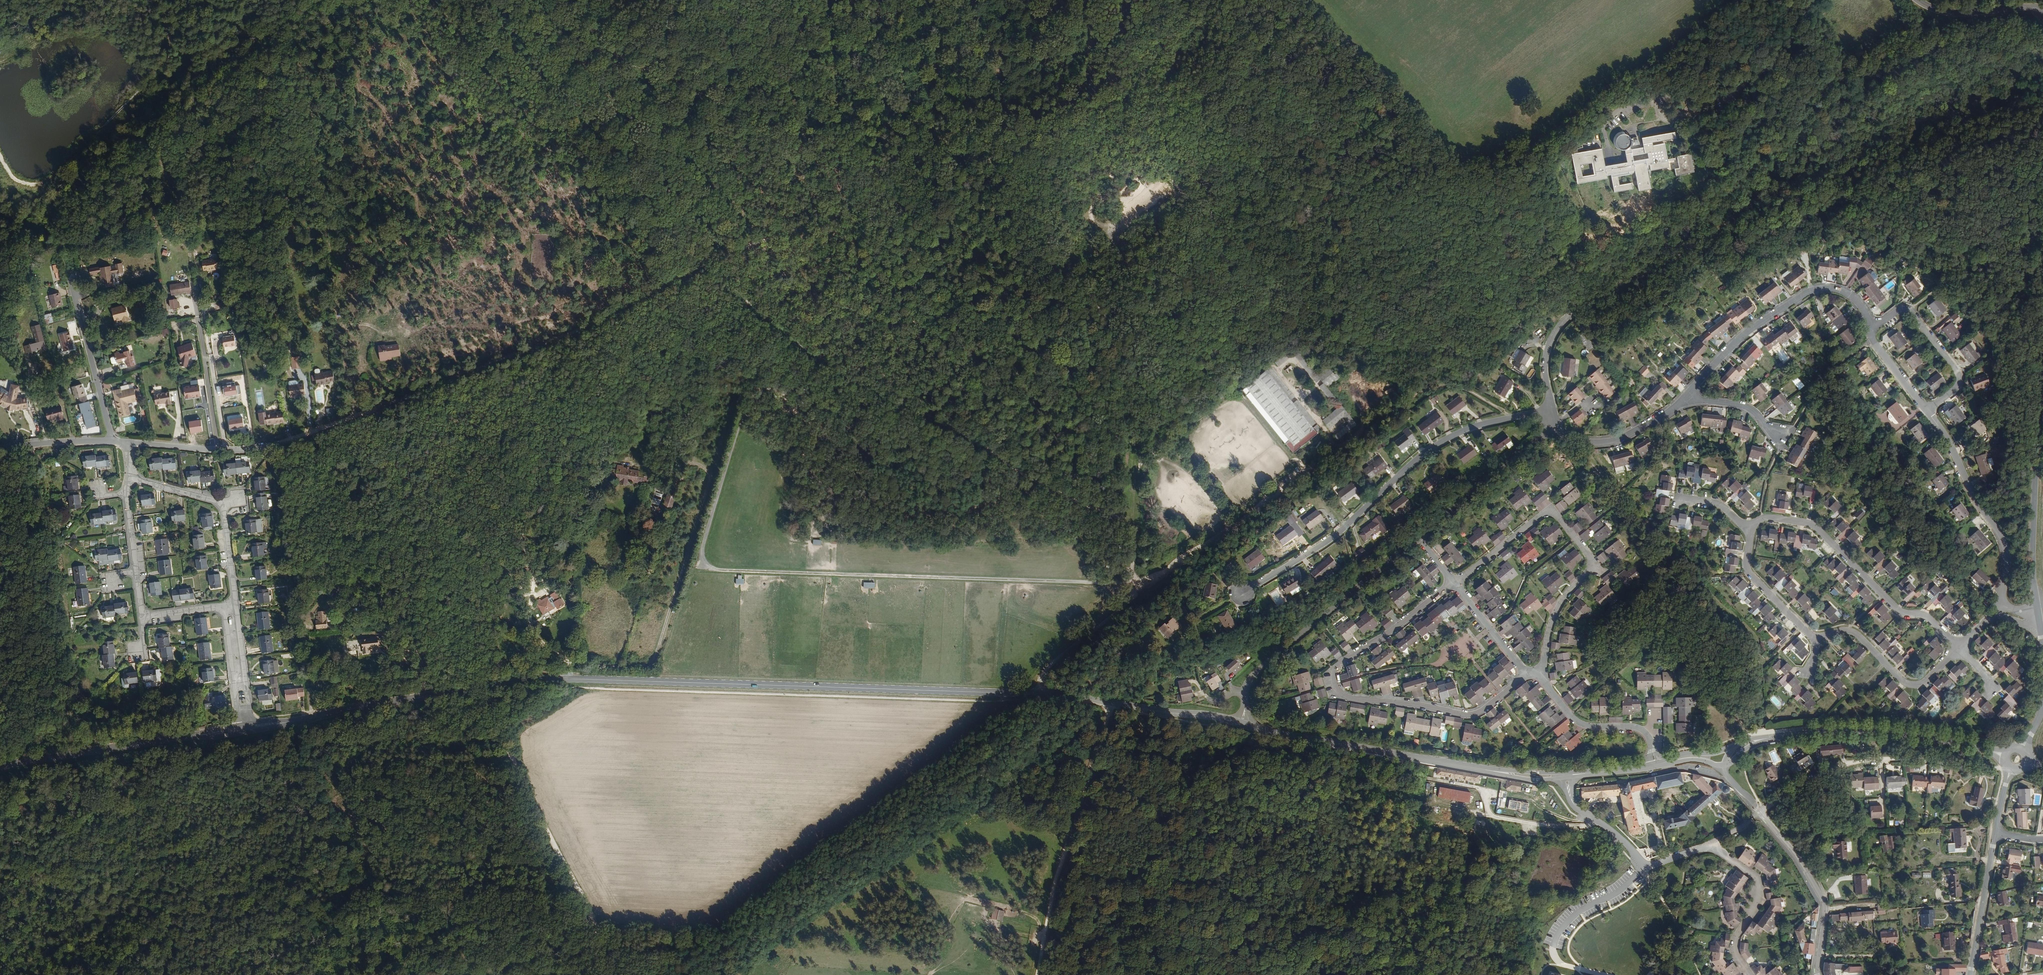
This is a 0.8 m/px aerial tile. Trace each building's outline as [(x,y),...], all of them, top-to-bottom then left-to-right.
[(1676,135),(1676,129),(1641,136),(1643,149),(1629,152),(1625,155),(1627,165),(1605,169),(1602,152),(1573,158),(1578,185),(1607,179),(1607,176),(1612,175),(1616,193),(1632,189),(1631,183),(1620,185),(1619,176),(1635,173),(1639,190),(1649,188),(1645,163),(1647,162),(1648,167),(1667,164),(1666,158),(1677,157),(1678,165),(1673,166),(1674,173),(1692,170),(1689,151),(1677,153),(1676,152),(1672,153),(1672,155),(1666,156),(1663,141),(1652,143),(1652,139),(1676,135)] [(1625,155),(1629,152),(1627,140),(1630,136),(1629,135),(1624,136),(1620,135),(1617,135),(1613,137),(1611,138),(1609,141),(1608,144),(1609,149),(1610,152),(1612,154),(1615,156),(1618,157),(1622,156),(1625,155)] [(1518,240),(1517,232),(1510,234),(1511,242),(1518,240)] [(1805,250),(1803,244),(1796,247),(1799,253),(1805,250)] [(1848,259),(1837,258),(1836,268),(1841,269),(1841,270),(1846,271),(1848,263),(1855,263),(1856,256),(1856,255),(1849,254),(1848,259)] [(1871,260),(1865,255),(1861,259),(1860,261),(1866,265),(1871,260)] [(1836,268),(1837,258),(1828,257),(1827,260),(1826,268),(1831,269),(1831,268),(1836,268)] [(1826,268),(1827,260),(1816,259),(1816,269),(1821,270),(1821,272),(1825,272),(1826,268)] [(202,271),(206,270),(210,270),(211,271),(215,271),(215,269),(219,269),(218,268),(217,260),(201,262),(202,271)] [(101,274),(101,275),(101,278),(99,278),(100,283),(104,282),(105,287),(114,285),(111,274),(116,273),(116,274),(123,272),(121,263),(115,264),(115,268),(110,269),(110,266),(100,268),(100,267),(89,269),(90,275),(101,274)] [(1799,263),(1790,270),(1797,279),(1801,276),(1801,274),(1804,272),(1799,263)] [(59,264),(53,265),(54,273),(55,273),(61,271),(59,264)] [(1870,279),(1876,274),(1872,268),(1870,268),(1867,270),(1866,269),(1857,276),(1860,280),(1862,285),(1870,279)] [(1797,279),(1790,270),(1783,276),(1788,284),(1792,281),(1794,282),(1797,279)] [(1910,277),(1905,281),(1904,282),(1907,286),(1906,288),(1911,295),(1918,290),(1915,286),(1917,284),(1912,276),(1910,277)] [(1864,291),(1866,294),(1876,287),(1870,279),(1862,285),(1865,290),(1864,291)] [(1772,280),(1764,286),(1772,295),(1775,292),(1774,291),(1778,288),(1772,280)] [(188,282),(169,285),(171,295),(186,293),(186,294),(191,294),(188,282)] [(1772,295),(1764,286),(1756,292),(1763,300),(1767,297),(1767,298),(1772,295)] [(1876,287),(1866,294),(1869,299),(1871,297),(1874,302),(1875,301),(1877,304),(1881,300),(1880,298),(1882,296),(1876,287)] [(49,295),(52,308),(62,305),(58,293),(49,295)] [(1745,297),(1737,303),(1745,313),(1749,310),(1748,308),(1751,306),(1745,297)] [(1944,308),(1936,297),(1927,304),(1936,315),(1944,308)] [(178,298),(169,300),(170,309),(180,307),(180,303),(178,303),(178,298)] [(1745,313),(1737,303),(1730,309),(1729,309),(1724,312),(1725,313),(1729,319),(1733,323),(1737,319),(1736,317),(1740,314),(1741,316),(1745,313)] [(125,304),(111,307),(116,321),(122,319),(123,321),(130,319),(125,304)] [(1824,311),(1830,319),(1831,319),(1840,311),(1837,307),(1836,308),(1833,304),(1824,311)] [(1799,313),(1795,316),(1801,325),(1809,319),(1808,316),(1811,314),(1806,306),(1799,312),(1799,313)] [(1843,316),(1840,311),(1831,319),(1834,323),(1831,326),(1833,329),(1845,321),(1842,317),(1843,316)] [(1957,317),(1952,311),(1948,316),(1953,321),(1957,317)] [(1729,319),(1725,313),(1713,322),(1720,331),(1724,329),(1723,327),(1726,324),(1725,322),(1729,319)] [(43,315),(46,324),(51,323),(49,314),(43,315)] [(1781,327),(1787,336),(1796,329),(1788,319),(1784,323),(1785,324),(1781,327)] [(1958,333),(1948,320),(1940,327),(1950,339),(1958,333)] [(1720,331),(1713,322),(1705,328),(1711,336),(1716,332),(1717,334),(1720,331)] [(1847,324),(1839,330),(1842,334),(1840,336),(1846,344),(1854,338),(1852,334),(1853,332),(1847,324)] [(36,343),(24,347),(26,354),(43,349),(43,351),(46,350),(40,326),(31,328),(33,335),(34,334),(36,343)] [(163,336),(170,333),(168,327),(161,330),(163,336)] [(1779,342),(1787,336),(1781,327),(1777,330),(1776,329),(1771,332),(1777,339),(1779,342)] [(1771,332),(1770,329),(1765,332),(1766,333),(1762,336),(1764,338),(1759,342),(1768,353),(1772,350),(1769,345),(1777,339),(1771,332)] [(1904,341),(1896,330),(1888,337),(1896,348),(1904,341)] [(1703,343),(1706,339),(1699,332),(1695,336),(1697,337),(1689,345),(1691,347),(1698,354),(1701,350),(1700,349),(1704,345),(1703,343)] [(70,335),(60,338),(65,352),(75,349),(73,344),(72,345),(71,341),(70,337),(71,337),(70,335)] [(234,336),(222,338),(223,348),(235,346),(234,336)] [(1979,355),(1968,341),(1959,349),(1970,362),(1979,355)] [(1748,347),(1744,350),(1753,358),(1759,351),(1752,344),(1749,347),(1748,347)] [(182,360),(181,367),(188,368),(189,359),(196,356),(192,345),(178,350),(182,360)] [(387,345),(379,347),(381,361),(389,360),(390,356),(400,355),(399,346),(388,348),(387,345)] [(1697,359),(1701,356),(1698,354),(1691,347),(1685,355),(1692,362),(1696,358),(1697,359)] [(112,358),(111,359),(113,363),(114,364),(127,360),(128,366),(137,364),(134,355),(132,355),(130,349),(124,351),(124,352),(121,352),(119,351),(114,353),(116,357),(112,358)] [(1289,356),(1286,353),(1275,362),(1279,367),(1294,355),(1317,382),(1321,379),(1324,383),(1320,386),(1338,408),(1322,421),(1328,428),(1344,416),(1350,423),(1335,436),(1338,440),(1357,423),(1329,388),(1340,379),(1336,374),(1335,374),(1329,366),(1318,375),(1297,350),(1289,356)] [(1753,358),(1744,350),(1742,353),(1742,355),(1739,358),(1741,361),(1747,365),(1753,358)] [(1525,366),(1531,357),(1521,351),(1515,360),(1516,361),(1513,367),(1522,373),(1526,368),(1525,366)] [(1920,361),(1913,352),(1905,359),(1912,368),(1920,361)] [(1874,367),(1866,356),(1854,366),(1855,367),(1855,368),(1857,370),(1859,371),(1862,369),(1866,374),(1874,367)] [(292,357),(292,368),(300,368),(300,357),(292,357)] [(1575,378),(1577,360),(1566,359),(1564,377),(1575,378)] [(1679,377),(1680,378),(1683,374),(1682,373),(1685,369),(1674,359),(1670,363),(1673,366),(1671,370),(1679,377)] [(1743,369),(1738,364),(1734,368),(1732,366),(1728,369),(1727,368),(1723,372),(1732,380),(1739,373),(1740,374),(1744,369),(1743,369)] [(1916,370),(1918,373),(1926,366),(1924,364),(1916,370)] [(1291,365),(1284,371),(1287,374),(1293,369),(1291,365)] [(1650,371),(1645,366),(1639,372),(1644,377),(1650,371)] [(1267,370),(1292,400),(1296,397),(1271,367),(1267,370)] [(1607,380),(1597,369),(1589,377),(1596,384),(1595,386),(1607,398),(1615,391),(1606,381),(1607,380)] [(1292,400),(1267,370),(1243,390),(1247,395),(1250,393),(1288,441),(1287,442),(1295,452),(1320,433),(1318,431),(1295,402),(1292,400)] [(1679,377),(1671,370),(1664,377),(1671,384),(1675,381),(1676,382),(1679,377)] [(1718,380),(1725,387),(1732,380),(1723,372),(1720,375),(1721,376),(1718,380)] [(1944,381),(1938,372),(1926,381),(1932,389),(1937,386),(1938,386),(1944,381)] [(334,381),(333,373),(329,373),(328,373),(316,374),(316,375),(312,375),(313,385),(317,384),(317,385),(326,384),(326,382),(330,382),(329,381),(334,381)] [(1970,378),(1973,387),(1981,385),(1981,386),(1989,384),(1986,373),(1970,378)] [(1512,384),(1503,378),(1494,393),(1506,401),(1511,394),(1508,392),(1512,384)] [(1884,389),(1876,378),(1867,385),(1875,396),(1884,389)] [(297,381),(296,380),(288,382),(287,383),(290,397),(305,395),(303,384),(297,384),(297,381)] [(1753,393),(1758,399),(1765,394),(1763,391),(1765,389),(1760,381),(1751,387),(1754,391),(1753,393)] [(1655,395),(1658,398),(1662,394),(1661,393),(1664,389),(1661,387),(1656,382),(1649,390),(1655,395)] [(79,397),(86,395),(84,389),(83,389),(82,384),(72,387),(75,399),(79,397)] [(114,391),(120,416),(130,414),(127,402),(136,400),(136,398),(140,396),(138,388),(133,389),(133,387),(129,388),(128,384),(120,386),(120,389),(114,391)] [(199,385),(184,387),(185,399),(201,396),(199,385)] [(29,411),(29,396),(21,397),(24,390),(16,386),(13,393),(6,386),(0,393),(0,403),(5,410),(8,410),(7,411),(14,414),(14,412),(18,413),(24,413),(24,411),(29,411)] [(226,396),(237,394),(236,386),(224,388),(226,396)] [(1652,399),(1655,395),(1649,390),(1646,387),(1640,395),(1643,399),(1647,402),(1648,402),(1651,399),(1652,399)] [(1576,388),(1568,395),(1576,404),(1584,396),(1576,388)] [(1774,405),(1784,398),(1777,391),(1770,396),(1773,401),(1772,402),(1774,405)] [(155,404),(164,403),(164,401),(170,400),(169,392),(153,394),(155,404)] [(81,404),(88,402),(86,395),(79,397),(81,404)] [(1466,407),(1460,397),(1446,406),(1452,416),(1466,407)] [(1790,406),(1784,398),(1774,405),(1777,409),(1779,409),(1782,413),(1790,406)] [(1298,400),(1295,402),(1318,431),(1321,428),(1298,400)] [(1905,415),(1894,401),(1885,408),(1896,422),(1905,415)] [(81,404),(80,404),(82,414),(84,413),(88,428),(96,426),(89,402),(88,402),(81,404)] [(1625,407),(1631,418),(1636,415),(1635,413),(1639,411),(1634,402),(1625,407)] [(1963,416),(1954,404),(1946,411),(1955,422),(1963,416)] [(1628,420),(1631,418),(1625,407),(1617,412),(1622,420),(1626,418),(1628,420)] [(62,408),(46,412),(48,420),(57,418),(58,421),(65,420),(62,408)] [(1586,413),(1582,409),(1571,419),(1575,424),(1584,417),(1583,415),(1586,413)] [(284,423),(283,411),(266,414),(266,412),(259,413),(261,426),(267,425),(268,426),(284,423)] [(1443,420),(1437,412),(1419,426),(1424,435),(1443,420)] [(1708,424),(1709,413),(1705,412),(1705,413),(1699,413),(1698,423),(1708,424)] [(1723,431),(1725,417),(1719,416),(1719,415),(1715,415),(1715,413),(1709,413),(1708,424),(1718,425),(1718,429),(1723,431)] [(1690,423),(1685,415),(1677,420),(1678,420),(1673,423),(1679,432),(1686,428),(1685,426),(1690,423)] [(244,426),(243,417),(228,420),(230,429),(244,426)] [(203,431),(201,419),(189,421),(191,433),(203,431)] [(1738,423),(1739,420),(1734,419),(1734,420),(1729,419),(1729,420),(1728,420),(1727,427),(1726,429),(1736,431),(1738,423)] [(1984,428),(1977,419),(1969,425),(1976,434),(1984,428)] [(1927,434),(1918,421),(1908,428),(1918,441),(1927,434)] [(1743,425),(1738,423),(1736,431),(1735,435),(1744,437),(1748,427),(1743,426),(1743,425)] [(1801,428),(1798,432),(1801,434),(1808,438),(1813,430),(1805,424),(1802,428),(1801,428)] [(1415,439),(1408,429),(1403,432),(1404,434),(1393,442),(1399,449),(1399,450),(1400,451),(1401,451),(1402,453),(1404,453),(1407,452),(1408,450),(1408,449),(1406,447),(1412,443),(1411,442),(1415,439)] [(1515,442),(1509,434),(1487,450),(1493,459),(1515,442)] [(1806,449),(1811,440),(1808,438),(1801,434),(1798,439),(1799,440),(1797,444),(1803,447),(1806,449)] [(1637,445),(1632,448),(1637,456),(1646,452),(1645,449),(1649,446),(1645,439),(1637,443),(1637,445)] [(1382,446),(1378,440),(1374,443),(1379,449),(1382,446)] [(1797,444),(1795,442),(1793,446),(1791,445),(1788,450),(1798,456),(1803,447),(1797,444)] [(1931,446),(1929,443),(1921,450),(1925,455),(1921,458),(1927,466),(1939,458),(1933,448),(1932,449),(1930,447),(1931,446)] [(1753,446),(1748,444),(1744,455),(1755,457),(1755,454),(1760,455),(1763,447),(1753,444),(1753,446)] [(1476,457),(1470,448),(1456,458),(1462,466),(1476,457)] [(1798,456),(1788,450),(1786,454),(1787,455),(1785,460),(1794,464),(1798,456)] [(1623,452),(1618,454),(1621,465),(1630,463),(1628,453),(1623,454),(1623,452)] [(1980,473),(1989,470),(1984,453),(1974,457),(1980,473)] [(1621,465),(1618,454),(1614,455),(1614,457),(1609,458),(1613,472),(1622,469),(1621,465)] [(1387,465),(1381,456),(1364,468),(1370,477),(1387,465)] [(78,472),(91,469),(90,462),(89,458),(77,461),(78,472)] [(90,462),(91,469),(91,472),(104,470),(102,460),(90,462)] [(633,477),(633,479),(638,480),(638,479),(644,481),(644,480),(649,482),(650,477),(646,476),(647,473),(642,471),(641,470),(631,467),(632,465),(626,464),(627,462),(622,461),(622,464),(620,464),(620,466),(614,464),(612,471),(618,473),(633,477)] [(1684,471),(1676,469),(1675,477),(1683,478),(1684,476),(1691,477),(1690,482),(1693,482),(1695,470),(1696,464),(1690,464),(1691,462),(1685,462),(1684,471)] [(164,474),(163,467),(163,464),(151,465),(152,476),(164,474)] [(175,465),(163,467),(164,474),(164,476),(177,474),(175,465)] [(252,477),(251,467),(225,471),(227,480),(252,477)] [(1548,481),(1549,481),(1555,476),(1548,468),(1542,473),(1541,472),(1534,478),(1541,487),(1548,481)] [(1699,471),(1695,470),(1693,482),(1697,483),(1699,477),(1704,477),(1704,480),(1712,482),(1713,473),(1706,471),(1706,468),(1699,468),(1699,471)] [(213,472),(201,474),(202,482),(202,484),(206,484),(206,487),(212,487),(211,483),(215,483),(213,472)] [(202,482),(201,474),(201,473),(188,475),(189,484),(202,482)] [(628,477),(633,479),(633,477),(618,473),(617,474),(622,475),(621,479),(627,481),(628,477)] [(1446,481),(1440,473),(1423,486),(1429,494),(1446,481)] [(1938,474),(1932,479),(1931,480),(1938,489),(1946,483),(1939,473),(1938,474)] [(1653,492),(1667,494),(1669,483),(1666,482),(1667,475),(1658,474),(1657,482),(1660,482),(1659,488),(1653,487),(1653,492)] [(1728,496),(1731,499),(1740,489),(1743,486),(1740,483),(1739,484),(1734,479),(1731,482),(1725,475),(1719,482),(1725,488),(1727,486),(1732,491),(1728,496)] [(56,495),(70,493),(69,480),(59,481),(60,489),(55,489),(56,495)] [(1574,486),(1570,480),(1561,487),(1566,493),(1567,492),(1569,494),(1567,496),(1572,501),(1581,494),(1575,486),(1574,486)] [(676,489),(678,482),(671,481),(669,487),(676,489)] [(1541,487),(1543,490),(1550,483),(1549,481),(1548,481),(1541,487)] [(267,494),(265,482),(255,484),(257,496),(267,494)] [(1357,492),(1351,483),(1337,493),(1343,503),(1357,492)] [(1810,488),(1810,485),(1803,484),(1802,486),(1796,486),(1795,485),(1794,494),(1801,496),(1802,493),(1809,494),(1808,501),(1811,502),(1814,489),(1810,488)] [(1517,507),(1523,502),(1530,496),(1523,487),(1516,493),(1510,498),(1517,507)] [(1740,489),(1731,499),(1734,502),(1738,497),(1743,502),(1742,504),(1747,509),(1753,502),(1749,497),(1750,495),(1746,490),(1743,492),(1740,489)] [(1543,490),(1537,494),(1542,500),(1548,495),(1543,490)] [(1653,511),(1654,511),(1662,512),(1663,505),(1665,505),(1667,494),(1653,492),(1653,496),(1658,496),(1657,503),(1654,503),(1653,511)] [(1771,507),(1770,511),(1783,512),(1783,509),(1785,509),(1786,501),(1783,500),(1784,495),(1776,493),(1775,501),(1777,502),(1776,507),(1771,507)] [(1542,500),(1537,494),(1532,498),(1536,504),(1542,500)] [(1410,505),(1404,496),(1390,507),(1396,515),(1410,505)] [(1524,504),(1532,498),(1530,496),(1523,502),(1524,504)] [(145,509),(157,507),(156,497),(144,499),(145,509)] [(270,515),(267,497),(257,498),(259,516),(270,515)] [(671,513),(675,499),(667,497),(663,511),(671,513)] [(1835,515),(1841,509),(1839,507),(1840,505),(1835,500),(1832,503),(1827,497),(1821,502),(1828,508),(1829,507),(1833,512),(1830,515),(1832,518),(1835,515)] [(72,499),(61,500),(63,513),(74,512),(72,499)] [(1557,504),(1561,509),(1567,505),(1563,499),(1557,504)] [(1589,523),(1598,516),(1592,509),(1593,508),(1587,501),(1578,509),(1583,514),(1581,516),(1582,518),(1584,516),(1589,523)] [(1969,514),(1960,504),(1951,511),(1960,521),(1969,514)] [(1500,526),(1507,520),(1513,515),(1507,507),(1501,512),(1500,511),(1493,517),(1500,526)] [(1860,518),(1866,512),(1861,507),(1855,514),(1860,518)] [(1323,519),(1317,510),(1302,520),(1308,530),(1323,519)] [(97,515),(97,518),(98,525),(112,523),(110,513),(97,515)] [(1286,519),(1291,526),(1298,520),(1292,513),(1286,519)] [(1681,529),(1685,530),(1687,517),(1682,516),(1683,514),(1677,513),(1676,515),(1669,514),(1667,524),(1675,526),(1675,522),(1682,523),(1681,529)] [(1841,521),(1835,515),(1832,518),(1829,521),(1835,528),(1837,526),(1842,531),(1838,535),(1841,538),(1849,529),(1847,526),(1849,524),(1844,519),(1841,521)] [(176,527),(188,525),(186,516),(175,517),(176,527)] [(1696,529),(1704,530),(1705,521),(1700,520),(1700,518),(1691,516),(1691,518),(1687,517),(1685,530),(1689,530),(1690,525),(1697,526),(1696,529)] [(98,525),(97,518),(85,520),(86,530),(99,528),(98,525)] [(1605,524),(1600,518),(1591,525),(1596,531),(1597,530),(1598,532),(1597,533),(1602,539),(1611,531),(1605,524)] [(1388,532),(1378,519),(1362,530),(1363,533),(1358,537),(1363,543),(1379,532),(1382,536),(1388,532)] [(206,533),(215,531),(214,520),(204,521),(206,533)] [(1579,521),(1574,525),(1578,531),(1584,527),(1579,521)] [(1550,527),(1542,533),(1550,541),(1557,536),(1557,535),(1562,530),(1556,522),(1550,526),(1550,527)] [(1536,524),(1530,529),(1535,535),(1541,530),(1536,524)] [(145,538),(155,538),(154,525),(144,526),(144,528),(141,528),(141,534),(145,534),(145,538)] [(264,538),(263,525),(247,526),(249,540),(264,538)] [(1297,535),(1291,526),(1276,536),(1283,545),(1297,535)] [(1475,545),(1481,541),(1489,535),(1482,526),(1474,531),(1468,537),(1475,545)] [(1530,529),(1524,534),(1529,540),(1535,535),(1530,529)] [(1580,533),(1585,539),(1590,534),(1586,529),(1580,533)] [(1777,547),(1778,543),(1779,535),(1775,534),(1776,530),(1768,529),(1768,532),(1761,531),(1760,539),(1767,540),(1767,538),(1774,539),(1774,546),(1777,547)] [(1852,532),(1849,529),(1841,538),(1844,541),(1848,536),(1853,542),(1852,543),(1857,548),(1863,542),(1858,537),(1860,535),(1855,530),(1852,532)] [(1989,542),(1977,529),(1969,536),(1980,550),(1989,542)] [(1597,530),(1596,531),(1594,533),(1600,540),(1602,539),(1597,533),(1598,532),(1597,530)] [(1501,531),(1496,534),(1501,540),(1505,537),(1501,531)] [(1796,548),(1798,536),(1794,536),(1795,533),(1787,532),(1787,534),(1779,533),(1779,535),(1778,543),(1786,544),(1786,541),(1793,542),(1793,547),(1796,548)] [(1734,554),(1734,550),(1736,550),(1737,543),(1735,542),(1736,535),(1726,533),(1725,542),(1728,542),(1727,549),(1722,548),(1722,552),(1734,554)] [(1802,537),(1798,536),(1796,548),(1800,548),(1801,543),(1808,544),(1808,547),(1815,548),(1817,539),(1810,538),(1810,535),(1802,534),(1802,537)] [(1495,535),(1491,539),(1495,545),(1500,541),(1495,535)] [(1448,550),(1442,555),(1444,559),(1457,549),(1451,540),(1445,545),(1448,550)] [(1530,541),(1529,540),(1522,545),(1523,547),(1524,548),(1525,547),(1524,545),(1530,541)] [(1619,560),(1628,554),(1623,548),(1624,547),(1617,540),(1609,547),(1612,552),(1614,551),(1615,552),(1614,554),(1619,560)] [(206,554),(205,541),(195,542),(197,555),(206,554)] [(1524,548),(1523,547),(1517,552),(1523,561),(1530,556),(1530,557),(1538,550),(1530,541),(1524,545),(1525,547),(1524,548)] [(172,559),(170,545),(159,546),(161,561),(172,559)] [(1612,555),(1614,554),(1615,552),(1614,551),(1612,552),(1609,547),(1607,548),(1612,555)] [(1570,566),(1577,561),(1583,556),(1576,548),(1569,553),(1569,552),(1562,558),(1570,566)] [(255,562),(265,561),(264,549),(254,550),(255,562)] [(1457,549),(1444,559),(1447,562),(1454,558),(1457,562),(1464,557),(1457,549)] [(1507,549),(1500,555),(1505,561),(1512,556),(1507,549)] [(1876,569),(1885,560),(1883,558),(1884,556),(1879,551),(1875,554),(1871,549),(1866,554),(1871,559),(1873,558),(1877,562),(1873,566),(1876,569)] [(1265,561),(1259,551),(1245,561),(1251,571),(1265,561)] [(1359,551),(1354,554),(1355,561),(1362,556),(1359,551)] [(1604,551),(1597,555),(1602,561),(1607,556),(1604,551)] [(103,554),(102,552),(89,553),(89,555),(85,555),(87,561),(90,561),(90,563),(93,563),(93,567),(104,566),(104,565),(108,565),(110,566),(115,565),(116,564),(115,562),(117,562),(115,552),(103,554)] [(1734,554),(1722,552),(1721,556),(1723,557),(1722,571),(1731,572),(1732,566),(1734,566),(1735,558),(1733,558),(1734,554)] [(1840,563),(1834,557),(1826,564),(1832,570),(1834,568),(1839,573),(1836,577),(1838,579),(1848,570),(1845,568),(1846,565),(1842,561),(1840,563)] [(1336,567),(1330,558),(1310,574),(1317,583),(1336,567)] [(1888,563),(1885,560),(1876,569),(1879,572),(1883,568),(1888,573),(1887,574),(1892,580),(1899,573),(1894,569),(1896,566),(1890,560),(1888,563)] [(209,573),(208,561),(198,562),(199,574),(209,573)] [(1500,567),(1502,569),(1503,570),(1505,569),(1504,568),(1509,564),(1507,561),(1500,567)] [(1436,566),(1433,562),(1426,567),(1422,563),(1416,568),(1422,576),(1436,566)] [(1503,570),(1502,569),(1496,574),(1503,583),(1509,578),(1511,580),(1518,574),(1509,564),(1504,568),(1505,569),(1503,570)] [(175,578),(173,565),(162,567),(163,580),(175,578)] [(1436,566),(1422,576),(1429,585),(1436,580),(1432,575),(1438,569),(1436,566)] [(1627,572),(1620,577),(1627,586),(1635,580),(1640,574),(1633,566),(1628,570),(1627,572)] [(1777,588),(1786,579),(1783,577),(1785,574),(1780,569),(1778,570),(1773,566),(1766,572),(1771,578),(1773,576),(1778,581),(1774,585),(1777,588)] [(1990,578),(1980,567),(1973,575),(1983,586),(1990,578)] [(1571,568),(1564,573),(1570,581),(1576,575),(1571,568)] [(1607,573),(1613,579),(1618,574),(1614,568),(1607,573)] [(81,586),(79,569),(67,571),(70,587),(81,586)] [(1626,569),(1618,574),(1620,577),(1627,572),(1628,570),(1626,569)] [(1848,570),(1838,579),(1841,582),(1845,579),(1850,583),(1846,588),(1851,594),(1860,586),(1861,584),(1856,579),(1857,577),(1852,571),(1850,572),(1848,570)] [(259,586),(268,584),(267,572),(257,573),(259,586)] [(1550,591),(1558,585),(1564,580),(1557,572),(1551,576),(1550,576),(1543,582),(1550,591)] [(1607,584),(1613,579),(1607,573),(1602,577),(1607,584)] [(1911,580),(1906,575),(1895,585),(1901,591),(1903,589),(1908,594),(1903,598),(1907,601),(1916,592),(1913,589),(1915,587),(1909,582),(1911,580)] [(743,576),(738,576),(738,579),(736,579),(736,584),(745,584),(745,579),(742,579),(743,576)] [(1735,594),(1738,598),(1746,589),(1744,587),(1745,585),(1740,580),(1738,581),(1733,576),(1727,583),(1737,592),(1735,594)] [(1297,587),(1295,584),(1293,578),(1280,587),(1285,596),(1298,588),(1297,587)] [(222,592),(220,579),(211,581),(213,593),(222,592)] [(1792,599),(1799,592),(1794,587),(1795,585),(1791,580),(1789,582),(1786,579),(1777,588),(1780,591),(1785,587),(1788,590),(1787,592),(1792,599)] [(1475,595),(1477,597),(1479,596),(1481,594),(1491,587),(1486,580),(1478,586),(1480,590),(1479,592),(1475,595)] [(1932,602),(1941,593),(1939,591),(1941,589),(1935,584),(1932,587),(1926,582),(1921,586),(1928,592),(1928,594),(1931,597),(1929,599),(1932,602)] [(152,596),(162,595),(160,583),(150,584),(152,596)] [(1214,598),(1216,585),(1206,583),(1203,596),(1214,598)] [(1608,585),(1607,584),(1600,589),(1601,591),(1602,592),(1607,590),(1606,588),(1608,585)] [(1486,597),(1488,601),(1489,600),(1497,594),(1499,592),(1493,585),(1491,587),(1481,594),(1483,598),(1486,597)] [(1602,592),(1601,591),(1595,597),(1602,605),(1608,600),(1609,601),(1616,595),(1608,585),(1606,588),(1607,590),(1602,592)] [(1860,586),(1851,594),(1850,595),(1853,597),(1858,592),(1863,597),(1861,599),(1866,606),(1874,598),(1869,593),(1871,591),(1865,585),(1862,588),(1860,586)] [(1389,596),(1396,605),(1402,602),(1401,600),(1402,598),(1404,600),(1410,595),(1403,586),(1396,591),(1396,590),(1389,596)] [(1580,599),(1585,593),(1579,588),(1574,594),(1580,599)] [(1746,589),(1738,598),(1741,600),(1745,597),(1749,601),(1747,604),(1754,610),(1761,604),(1755,598),(1756,596),(1751,591),(1749,592),(1746,589)] [(84,609),(82,592),(70,593),(73,610),(84,609)] [(1527,613),(1533,608),(1533,607),(1535,606),(1536,606),(1541,602),(1533,592),(1526,598),(1526,599),(1520,604),(1527,613)] [(1802,596),(1799,592),(1792,599),(1790,601),(1794,604),(1797,601),(1801,606),(1800,607),(1806,612),(1810,608),(1806,603),(1809,600),(1804,594),(1802,596)] [(1551,593),(1546,597),(1548,599),(1552,605),(1553,606),(1557,599),(1551,593)] [(1948,613),(1955,606),(1950,601),(1952,599),(1946,594),(1944,596),(1941,593),(1932,602),(1935,605),(1940,601),(1944,606),(1943,608),(1948,613)] [(196,604),(195,594),(177,596),(178,606),(196,604)] [(1459,611),(1466,605),(1458,594),(1454,598),(1451,595),(1448,597),(1457,609),(1459,611)] [(1486,609),(1488,612),(1500,602),(1503,601),(1497,594),(1489,600),(1492,604),(1490,606),(1486,609)] [(262,609),(271,608),(269,595),(260,597),(262,609)] [(1449,612),(1450,614),(1457,609),(1448,597),(1448,596),(1445,600),(1446,602),(1447,604),(1444,606),(1449,612)] [(1402,602),(1396,605),(1398,607),(1405,602),(1404,600),(1402,598),(1401,600),(1402,602)] [(1552,605),(1548,599),(1542,604),(1547,610),(1552,605)] [(1576,608),(1575,607),(1570,613),(1579,620),(1584,614),(1590,608),(1581,600),(1577,605),(1578,606),(1576,608)] [(1431,604),(1442,618),(1449,612),(1444,606),(1443,604),(1441,602),(1437,605),(1434,601),(1431,604)] [(1488,612),(1486,613),(1489,617),(1493,613),(1494,612),(1496,614),(1499,612),(1500,614),(1506,609),(1500,602),(1488,612)] [(1878,602),(1870,610),(1873,613),(1877,609),(1881,614),(1880,617),(1886,622),(1891,615),(1888,611),(1889,609),(1883,603),(1882,604),(1878,602)] [(1962,605),(1959,602),(1955,606),(1948,613),(1946,616),(1949,619),(1953,614),(1958,619),(1957,621),(1963,626),(1968,620),(1963,614),(1965,612),(1960,607),(1962,605)] [(1435,623),(1442,618),(1431,604),(1428,606),(1431,610),(1432,612),(1428,615),(1435,623)] [(1754,610),(1751,613),(1753,616),(1759,610),(1764,615),(1762,618),(1767,622),(1773,616),(1770,611),(1771,610),(1765,604),(1763,606),(1761,604),(1754,610)] [(1829,607),(1826,604),(1817,614),(1819,617),(1824,612),(1829,616),(1827,619),(1833,624),(1842,615),(1837,610),(1836,611),(1831,605),(1829,607)] [(109,607),(109,609),(111,617),(124,615),(122,605),(109,607)] [(1387,606),(1382,610),(1386,616),(1392,612),(1387,606)] [(111,617),(109,609),(97,612),(98,622),(111,620),(111,617)] [(1234,627),(1225,612),(1217,618),(1225,632),(1234,627)] [(1361,619),(1355,623),(1358,626),(1362,632),(1368,627),(1367,626),(1369,625),(1371,626),(1376,621),(1368,612),(1361,618),(1361,619)] [(548,620),(545,615),(542,617),(541,615),(538,617),(537,615),(532,618),(540,631),(552,623),(554,625),(560,622),(556,615),(550,619),(551,620),(548,620)] [(1414,626),(1421,635),(1428,629),(1419,617),(1417,615),(1414,617),(1417,621),(1418,623),(1414,626)] [(1428,629),(1430,631),(1436,625),(1435,623),(1428,615),(1424,618),(1421,615),(1419,617),(1428,629)] [(1516,622),(1511,615),(1501,623),(1505,630),(1516,622)] [(1385,626),(1391,622),(1386,616),(1381,621),(1385,626)] [(261,635),(272,633),(270,617),(259,619),(261,635)] [(317,636),(328,635),(326,617),(318,618),(319,621),(317,622),(317,625),(319,625),(319,627),(317,628),(317,636)] [(1179,626),(1172,617),(1166,621),(1167,623),(1164,624),(1163,622),(1157,627),(1165,638),(1171,634),(1169,631),(1173,630),(1173,631),(1179,626)] [(1355,623),(1351,617),(1344,622),(1343,622),(1336,628),(1344,637),(1349,633),(1349,631),(1351,630),(1351,631),(1358,626),(1355,623)] [(1517,621),(1516,622),(1505,630),(1504,631),(1506,635),(1510,632),(1512,630),(1515,634),(1517,633),(1521,630),(1523,628),(1517,621)] [(1777,641),(1780,645),(1788,636),(1785,634),(1787,631),(1782,626),(1780,628),(1774,623),(1768,630),(1773,635),(1775,633),(1780,637),(1777,641)] [(199,641),(210,639),(208,624),(197,625),(199,641)] [(1564,637),(1563,642),(1574,644),(1576,635),(1575,635),(1576,627),(1566,625),(1564,632),(1562,632),(1561,635),(1564,637)] [(1526,626),(1523,628),(1521,630),(1522,632),(1519,635),(1520,637),(1518,639),(1520,643),(1527,637),(1531,634),(1526,626)] [(1398,630),(1409,643),(1417,636),(1412,630),(1407,634),(1402,627),(1398,630)] [(1344,637),(1345,639),(1352,633),(1351,631),(1351,630),(1349,631),(1349,633),(1344,637)] [(1400,650),(1409,643),(1398,630),(1395,632),(1400,639),(1395,643),(1400,650)] [(1879,642),(1878,644),(1884,650),(1887,647),(1889,649),(1895,644),(1898,640),(1895,637),(1890,643),(1885,638),(1886,635),(1881,631),(1874,637),(1879,642)] [(1934,637),(1932,634),(1923,643),(1926,646),(1929,642),(1935,647),(1930,652),(1935,657),(1944,648),(1940,643),(1941,642),(1935,636),(1934,637)] [(1984,641),(1979,635),(1974,640),(1980,646),(1982,645),(1986,650),(1983,653),(1986,656),(1994,648),(1992,645),(1993,643),(1987,638),(1984,641)] [(1795,636),(1786,644),(1789,647),(1793,644),(1797,649),(1796,651),(1800,656),(1807,650),(1802,646),(1804,644),(1798,638),(1798,639),(1795,636)] [(378,648),(377,637),(362,639),(363,652),(369,652),(369,648),(378,648)] [(1518,644),(1514,648),(1516,651),(1524,646),(1528,651),(1534,646),(1527,637),(1520,643),(1518,644)] [(1339,643),(1344,649),(1349,645),(1345,639),(1339,643)] [(154,641),(156,654),(166,652),(164,640),(154,641)] [(1551,647),(1559,649),(1560,641),(1552,640),(1551,647)] [(265,659),(275,657),(273,641),(262,643),(265,659)] [(350,656),(359,654),(356,641),(347,643),(350,656)] [(1314,661),(1320,656),(1319,654),(1321,653),(1322,653),(1328,650),(1320,641),(1313,646),(1313,647),(1307,652),(1314,661)] [(1859,656),(1866,650),(1859,643),(1853,649),(1855,652),(1850,656),(1847,652),(1843,656),(1852,664),(1854,662),(1856,663),(1861,659),(1859,656)] [(101,646),(103,659),(110,657),(113,657),(111,644),(101,646)] [(1374,647),(1384,660),(1393,653),(1389,647),(1383,651),(1377,644),(1374,647)] [(1895,644),(1889,649),(1888,651),(1893,655),(1892,657),(1897,663),(1898,661),(1902,664),(1903,663),(1911,655),(1907,652),(1903,656),(1899,651),(1901,649),(1895,644)] [(1334,657),(1340,653),(1335,647),(1329,651),(1334,657)] [(1376,667),(1384,660),(1374,647),(1371,650),(1376,657),(1371,661),(1376,667)] [(213,664),(212,648),(200,649),(202,665),(213,664)] [(1997,651),(1994,648),(1986,656),(1989,660),(1990,659),(1994,664),(1992,665),(1997,670),(1999,669),(2007,661),(2002,656),(2001,656),(1997,652),(1997,651)] [(1557,653),(1558,661),(1560,670),(1571,668),(1569,658),(1568,650),(1557,653)] [(166,652),(156,654),(154,654),(154,657),(159,656),(161,665),(171,664),(169,651),(166,652)] [(1509,668),(1513,665),(1505,656),(1498,661),(1499,662),(1508,674),(1509,675),(1512,672),(1509,668)] [(1835,681),(1836,680),(1843,672),(1845,674),(1850,669),(1849,667),(1852,664),(1843,656),(1840,658),(1841,660),(1836,664),(1837,666),(1828,674),(1832,678),(1835,681)] [(110,657),(103,659),(100,659),(102,672),(112,670),(110,657)] [(1776,681),(1778,683),(1787,675),(1785,672),(1789,668),(1783,662),(1782,663),(1777,658),(1770,665),(1776,671),(1777,669),(1782,673),(1776,681)] [(1949,674),(1957,682),(1960,679),(1957,676),(1962,670),(1964,672),(1969,667),(1963,660),(1957,666),(1956,665),(1951,670),(1952,671),(1949,674)] [(2008,660),(2007,661),(1999,669),(2002,672),(2006,668),(2012,673),(2010,675),(2015,680),(2022,673),(2017,668),(2019,666),(2014,661),(2012,663),(2008,660)] [(1243,669),(1236,661),(1228,668),(1231,674),(1234,672),(1237,675),(1243,669)] [(1505,677),(1508,674),(1499,662),(1492,668),(1494,670),(1499,677),(1502,674),(1503,676),(1505,677)] [(1341,678),(1357,673),(1354,663),(1346,665),(1348,671),(1340,673),(1341,678)] [(278,679),(276,666),(266,668),(268,680),(278,679)] [(1296,682),(1299,690),(1309,687),(1307,679),(1306,680),(1305,678),(1306,677),(1304,670),(1293,674),(1295,683),(1296,682)] [(1497,690),(1501,687),(1498,684),(1497,682),(1500,679),(1499,677),(1494,670),(1487,676),(1497,690)] [(1559,678),(1557,670),(1550,672),(1552,679),(1559,678)] [(217,686),(215,673),(205,674),(207,687),(217,686)] [(1221,680),(1215,673),(1209,676),(1210,679),(1207,681),(1212,690),(1218,686),(1216,683),(1221,680)] [(1662,674),(1654,674),(1654,687),(1661,687),(1662,686),(1668,686),(1668,690),(1672,690),(1672,673),(1662,674)] [(159,684),(157,674),(141,677),(142,687),(159,684)] [(1382,677),(1386,693),(1390,691),(1388,683),(1395,682),(1393,674),(1382,677)] [(1654,687),(1654,674),(1646,674),(1637,674),(1637,687),(1647,686),(1646,687),(1654,687)] [(1940,695),(1940,696),(1943,693),(1939,689),(1944,684),(1949,688),(1954,683),(1944,674),(1940,679),(1939,677),(1933,683),(1934,684),(1931,687),(1940,695)] [(1787,675),(1778,683),(1787,691),(1789,690),(1794,696),(1802,688),(1796,683),(1798,681),(1792,676),(1790,677),(1787,675)] [(1889,697),(1897,689),(1895,686),(1896,684),(1892,679),(1890,681),(1884,675),(1877,682),(1883,688),(1885,686),(1890,691),(1886,695),(1889,697)] [(1321,683),(1319,676),(1313,678),(1315,685),(1321,683)] [(1413,679),(1418,695),(1422,694),(1420,686),(1426,684),(1425,683),(1424,676),(1413,679)] [(1568,682),(1572,688),(1573,688),(1574,689),(1574,691),(1579,696),(1581,698),(1582,697),(1584,696),(1584,694),(1583,693),(1588,688),(1582,681),(1577,676),(1568,682)] [(1361,688),(1358,677),(1341,681),(1343,685),(1351,683),(1353,690),(1361,688)] [(1381,694),(1387,694),(1386,693),(1382,677),(1371,680),(1373,687),(1379,685),(1381,694)] [(1484,691),(1488,697),(1492,694),(1490,691),(1488,688),(1491,686),(1485,677),(1478,683),(1483,690),(1484,691)] [(137,688),(135,678),(122,679),(122,684),(119,684),(120,692),(123,695),(129,695),(128,690),(137,688)] [(1838,698),(1844,692),(1839,686),(1841,684),(1836,680),(1835,681),(1832,678),(1823,686),(1825,689),(1829,686),(1834,691),(1832,693),(1838,698)] [(1413,696),(1418,695),(1413,679),(1403,682),(1404,689),(1411,688),(1413,696)] [(1453,680),(1445,682),(1448,692),(1452,691),(1453,693),(1454,697),(1458,696),(1453,680)] [(1189,684),(1188,681),(1178,683),(1182,702),(1193,701),(1192,697),(1194,696),(1191,684),(1189,684)] [(1438,695),(1435,685),(1434,681),(1425,683),(1426,684),(1428,694),(1433,692),(1433,694),(1434,696),(1438,695)] [(1471,688),(1480,701),(1484,699),(1481,695),(1479,693),(1483,690),(1478,683),(1476,681),(1469,686),(1471,688)] [(1439,697),(1440,702),(1444,700),(1443,696),(1442,694),(1448,692),(1445,682),(1435,685),(1438,695),(1439,697)] [(1530,701),(1537,696),(1539,695),(1536,690),(1538,689),(1541,686),(1538,682),(1535,685),(1524,694),(1530,701)] [(2006,697),(2014,706),(2017,703),(2011,697),(2016,692),(2018,694),(2023,688),(2017,682),(2012,686),(2009,686),(2005,690),(2008,694),(2006,697)] [(1521,696),(1524,694),(1535,685),(1532,683),(1529,685),(1527,687),(1524,683),(1516,689),(1521,696)] [(1318,695),(1325,692),(1323,686),(1316,688),(1318,695)] [(1971,705),(1974,707),(1983,698),(1976,690),(1974,691),(1969,686),(1962,692),(1968,698),(1970,696),(1974,700),(1974,701),(1971,705)] [(1940,695),(1931,687),(1929,689),(1927,687),(1921,693),(1923,695),(1918,701),(1919,702),(1916,705),(1918,706),(1916,708),(1921,712),(1923,710),(1924,712),(1927,708),(1925,707),(1930,702),(1931,702),(1936,697),(1937,698),(1940,695)] [(1478,705),(1481,702),(1480,701),(1471,688),(1464,694),(1470,702),(1474,700),(1476,702),(1478,705)] [(1573,688),(1572,688),(1570,690),(1576,698),(1579,696),(1574,691),(1574,689),(1573,688)] [(1807,709),(1811,706),(1814,703),(1809,697),(1810,696),(1805,690),(1804,691),(1802,688),(1794,696),(1792,697),(1794,700),(1799,696),(1803,702),(1802,704),(1807,709)] [(280,689),(273,689),(273,692),(275,692),(276,703),(282,703),(280,689)] [(1900,692),(1897,689),(1889,697),(1892,700),(1896,697),(1901,702),(1899,704),(1904,709),(1910,702),(1906,698),(1907,695),(1902,690),(1900,692)] [(1310,690),(1300,693),(1302,701),(1301,701),(1304,710),(1315,707),(1313,700),(1311,700),(1311,698),(1312,697),(1310,690)] [(1570,693),(1564,698),(1568,704),(1574,699),(1570,693)] [(262,706),(274,704),(272,694),(261,696),(262,706)] [(306,702),(305,694),(286,697),(287,707),(300,706),(300,703),(306,702)] [(1537,710),(1551,699),(1549,696),(1541,702),(1537,696),(1530,701),(1531,702),(1528,705),(1531,708),(1535,706),(1537,710)] [(1679,714),(1691,714),(1689,708),(1691,705),(1690,696),(1679,697),(1679,703),(1681,704),(1680,705),(1679,706),(1679,714)] [(214,697),(206,698),(208,708),(216,707),(217,712),(229,710),(227,700),(215,702),(214,697)] [(2007,713),(2014,706),(2006,697),(2004,700),(2005,702),(2000,707),(2002,709),(1997,715),(2004,722),(2009,716),(2007,713)] [(1631,710),(1631,711),(1639,711),(1639,699),(1631,698),(1622,698),(1622,711),(1631,710)] [(1646,699),(1646,707),(1655,707),(1654,698),(1646,699)] [(1983,714),(1988,719),(1995,713),(1990,707),(1991,706),(1983,698),(1974,707),(1977,711),(1980,707),(1985,711),(1983,714)] [(1600,711),(1609,712),(1608,699),(1598,699),(1598,701),(1590,700),(1590,711),(1598,711),(1598,710),(1600,710),(1600,711)] [(1336,704),(1337,703),(1329,701),(1327,711),(1335,713),(1334,716),(1344,718),(1346,705),(1339,703),(1339,704),(1336,704)] [(1357,710),(1356,714),(1361,715),(1362,712),(1364,712),(1365,705),(1358,703),(1357,710)] [(1395,706),(1394,713),(1401,715),(1402,707),(1395,706)] [(1498,714),(1493,707),(1489,709),(1500,723),(1508,716),(1504,710),(1498,714)] [(1370,708),(1368,720),(1377,722),(1378,721),(1385,723),(1387,711),(1379,710),(1379,712),(1373,711),(1373,709),(1370,708)] [(1543,722),(1546,720),(1552,715),(1556,712),(1553,709),(1551,710),(1549,712),(1547,708),(1538,715),(1543,722)] [(1491,730),(1500,723),(1489,709),(1485,712),(1491,720),(1486,724),(1491,730)] [(1546,720),(1551,727),(1565,716),(1562,713),(1559,717),(1559,716),(1556,719),(1552,715),(1546,720)] [(1690,724),(1691,714),(1679,714),(1678,723),(1681,724),(1681,726),(1679,727),(1679,733),(1691,733),(1690,724)] [(1414,728),(1421,729),(1423,718),(1416,717),(1416,718),(1414,718),(1414,716),(1407,715),(1404,727),(1414,729),(1414,728)] [(1453,717),(1452,724),(1460,725),(1460,718),(1453,717)] [(1423,718),(1421,729),(1429,730),(1429,733),(1437,735),(1440,720),(1433,719),(1432,721),(1431,721),(1431,719),(1423,718)] [(1566,725),(1569,722),(1567,718),(1553,729),(1558,737),(1565,732),(1567,730),(1564,726),(1566,725)] [(1464,727),(1462,738),(1471,740),(1471,739),(1479,740),(1480,730),(1473,729),(1473,730),(1471,730),(1471,728),(1464,727)] [(1563,745),(1565,743),(1575,735),(1573,732),(1570,734),(1568,736),(1565,732),(1558,737),(1557,738),(1563,745)] [(1570,751),(1578,744),(1576,741),(1578,739),(1580,737),(1577,734),(1575,735),(1565,743),(1570,751)] [(1841,744),(1828,745),(1829,754),(1838,754),(1838,752),(1842,752),(1841,744)] [(1829,754),(1828,745),(1812,746),(1813,754),(1816,754),(1817,755),(1829,754)] [(1807,759),(1802,751),(1792,757),(1798,765),(1807,759)] [(1903,762),(1903,770),(1911,770),(1911,762),(1903,762)] [(1763,769),(1766,773),(1770,780),(1778,775),(1771,764),(1763,769)] [(1950,773),(1951,766),(1944,764),(1943,772),(1947,773),(1950,773)] [(1478,784),(1479,774),(1438,768),(1436,777),(1478,784)] [(1899,777),(1899,775),(1895,776),(1895,775),(1889,775),(1889,776),(1885,777),(1886,787),(1900,786),(1900,784),(1903,784),(1903,777),(1899,777)] [(1926,778),(1926,775),(1919,775),(1919,777),(1912,776),(1911,786),(1925,787),(1926,778)] [(1656,790),(1656,793),(1681,787),(1681,785),(1679,776),(1654,781),(1656,790)] [(1689,783),(1702,796),(1709,789),(1704,784),(1704,778),(1689,776),(1689,783)] [(1871,776),(1861,777),(1862,789),(1872,788),(1873,788),(1877,787),(1877,776),(1872,777),(1871,776)] [(1929,778),(1926,778),(1925,787),(1928,787),(1943,788),(1943,776),(1929,776),(1929,778)] [(1521,792),(1522,782),(1508,780),(1506,790),(1521,792)] [(1582,792),(1584,801),(1620,798),(1630,796),(1656,790),(1654,781),(1646,782),(1626,786),(1582,792)] [(1723,796),(1728,792),(1721,785),(1719,784),(1717,787),(1718,789),(1717,793),(1718,795),(1723,796)] [(1708,803),(1711,806),(1713,807),(1716,804),(1711,799),(1715,796),(1717,793),(1711,787),(1709,789),(1702,796),(1702,798),(1708,803)] [(1981,806),(1985,788),(1976,787),(1974,797),(1972,796),(1970,804),(1981,806)] [(1439,798),(1462,802),(1469,803),(1470,793),(1440,788),(1439,798)] [(2021,804),(2022,804),(2029,804),(2032,804),(2031,789),(2021,790),(2021,804)] [(1630,796),(1620,798),(1623,811),(1621,811),(1623,820),(1625,820),(1628,832),(1634,837),(1646,835),(1645,831),(1641,832),(1640,828),(1637,829),(1630,796)] [(1685,812),(1691,819),(1708,803),(1702,798),(1702,796),(1685,812)] [(1508,808),(1526,812),(1528,803),(1510,800),(1508,808)] [(1876,806),(1876,807),(1869,807),(1870,818),(1881,817),(1879,805),(1876,806)] [(2022,808),(2017,808),(2017,813),(2019,813),(2019,827),(2029,827),(2029,812),(2026,812),(2026,808),(2022,808)] [(1685,825),(1691,819),(1685,812),(1678,818),(1662,823),(1664,831),(1680,827),(1685,825)] [(1965,846),(1964,828),(1953,828),(1952,843),(1946,843),(1947,852),(1964,851),(1964,846),(1965,846)] [(1657,834),(1651,832),(1647,846),(1660,850),(1662,842),(1655,840),(1657,834)] [(1886,837),(1886,834),(1878,835),(1879,840),(1880,840),(1883,851),(1886,850),(1886,851),(1889,850),(1888,846),(1890,846),(1890,848),(1894,846),(1891,834),(1887,835),(1887,837),(1886,837)] [(1845,857),(1844,840),(1830,840),(1831,847),(1835,847),(1836,857),(1845,857)] [(1745,848),(1738,859),(1749,867),(1756,855),(1758,853),(1756,851),(1750,849),(1749,850),(1745,848)] [(2007,859),(2006,864),(2007,864),(2015,866),(2016,861),(2021,862),(2023,851),(2011,849),(2009,859),(2007,859)] [(1756,855),(1749,867),(1751,868),(1753,865),(1762,871),(1768,863),(1769,861),(1766,860),(1767,857),(1762,854),(1759,857),(1756,855)] [(1768,863),(1762,871),(1767,875),(1767,880),(1764,881),(1764,886),(1770,886),(1771,885),(1770,879),(1778,877),(1777,874),(1776,874),(1775,869),(1772,867),(1772,865),(1768,863)] [(2015,866),(2007,864),(2006,870),(2006,873),(2003,872),(2003,870),(1999,869),(1998,875),(2002,876),(2002,878),(2012,879),(2013,871),(2021,872),(2022,867),(2015,866)] [(1958,874),(1958,870),(1949,871),(1949,875),(1951,875),(1952,890),(1963,890),(1962,885),(1960,885),(1959,875),(1958,874)] [(1730,876),(1729,878),(1744,888),(1746,880),(1735,871),(1732,876),(1730,876)] [(1863,894),(1862,876),(1851,877),(1851,881),(1852,881),(1853,887),(1852,888),(1852,895),(1863,894)] [(1724,887),(1727,889),(1737,895),(1740,890),(1742,891),(1744,888),(1729,878),(1727,881),(1727,883),(1724,887)] [(1725,907),(1726,911),(1736,909),(1737,913),(1739,912),(1738,905),(1734,905),(1734,899),(1737,895),(1727,889),(1725,891),(1725,893),(1723,897),(1723,900),(1722,902),(1723,908),(1725,907)] [(2005,891),(1997,892),(1999,905),(2007,903),(2005,891)] [(1773,899),(1771,892),(1765,894),(1766,900),(1768,900),(1769,904),(1766,908),(1775,915),(1777,912),(1777,911),(1779,906),(1778,905),(1779,898),(1773,899)] [(1775,920),(1777,917),(1775,915),(1766,908),(1763,913),(1761,912),(1759,915),(1774,925),(1777,921),(1775,920)] [(1736,909),(1726,911),(1727,914),(1725,915),(1726,918),(1728,918),(1728,923),(1732,926),(1732,928),(1735,930),(1741,921),(1738,917),(1737,913),(1736,909)] [(1936,920),(1936,910),(1926,911),(1926,914),(1923,915),(1923,930),(1934,929),(1933,921),(1936,920)] [(1836,916),(1837,921),(1846,921),(1846,922),(1861,921),(1861,920),(1870,919),(1869,913),(1836,916)] [(1774,925),(1759,915),(1757,918),(1758,920),(1755,925),(1763,930),(1767,932),(1770,928),(1772,928),(1774,925)] [(2013,919),(1998,921),(1999,925),(2004,924),(2007,935),(2002,936),(2004,943),(2015,940),(2015,936),(2016,935),(2013,919)] [(1755,925),(1752,922),(1744,935),(1748,937),(1750,934),(1754,936),(1756,933),(1760,935),(1763,930),(1755,925)] [(1793,935),(1800,952),(1802,952),(1802,945),(1801,945),(1803,941),(1801,936),(1801,926),(1793,935)] [(1897,931),(1880,932),(1880,944),(1885,943),(1885,944),(1898,944),(1897,931)] [(1710,952),(1712,952),(1724,954),(1724,948),(1728,948),(1730,935),(1727,934),(1726,940),(1721,939),(1720,943),(1717,942),(1716,946),(1711,946),(1710,952)] [(1954,934),(1943,934),(1944,951),(1955,950),(1954,934)] [(2028,942),(2026,952),(2042,955),(2042,953),(2042,944),(2028,942)] [(1802,958),(1810,957),(1812,946),(1807,946),(1802,945),(1802,952),(1800,952),(1802,958)] [(2004,949),(1996,950),(1996,954),(1993,955),(1994,960),(1996,959),(1997,963),(1998,968),(2003,967),(2008,965),(2006,961),(2010,960),(2009,952),(2005,953),(2004,949)] [(1747,951),(1740,951),(1740,953),(1745,961),(1751,956),(1747,951)] [(1720,974),(1721,973),(1731,965),(1728,962),(1726,963),(1723,959),(1724,954),(1712,952),(1712,956),(1713,957),(1712,962),(1715,965),(1714,967),(1720,974)] [(1821,963),(1820,971),(1822,974),(1832,974),(1832,973),(1831,970),(1839,970),(1839,972),(1860,973),(1860,968),(1841,967),(1841,965),(1829,964),(1821,963)] [(1739,971),(1737,968),(1735,968),(1732,964),(1731,965),(1721,973),(1723,974),(1734,974),(1739,971)] [(1750,968),(1756,974),(1767,974),(1770,972),(1766,967),(1763,969),(1760,965),(1757,967),(1754,965),(1750,968)] [(1966,965),(1948,965),(1948,970),(1935,971),(1935,974),(1952,974),(1954,974),(1954,972),(1965,972),(1966,965)]
